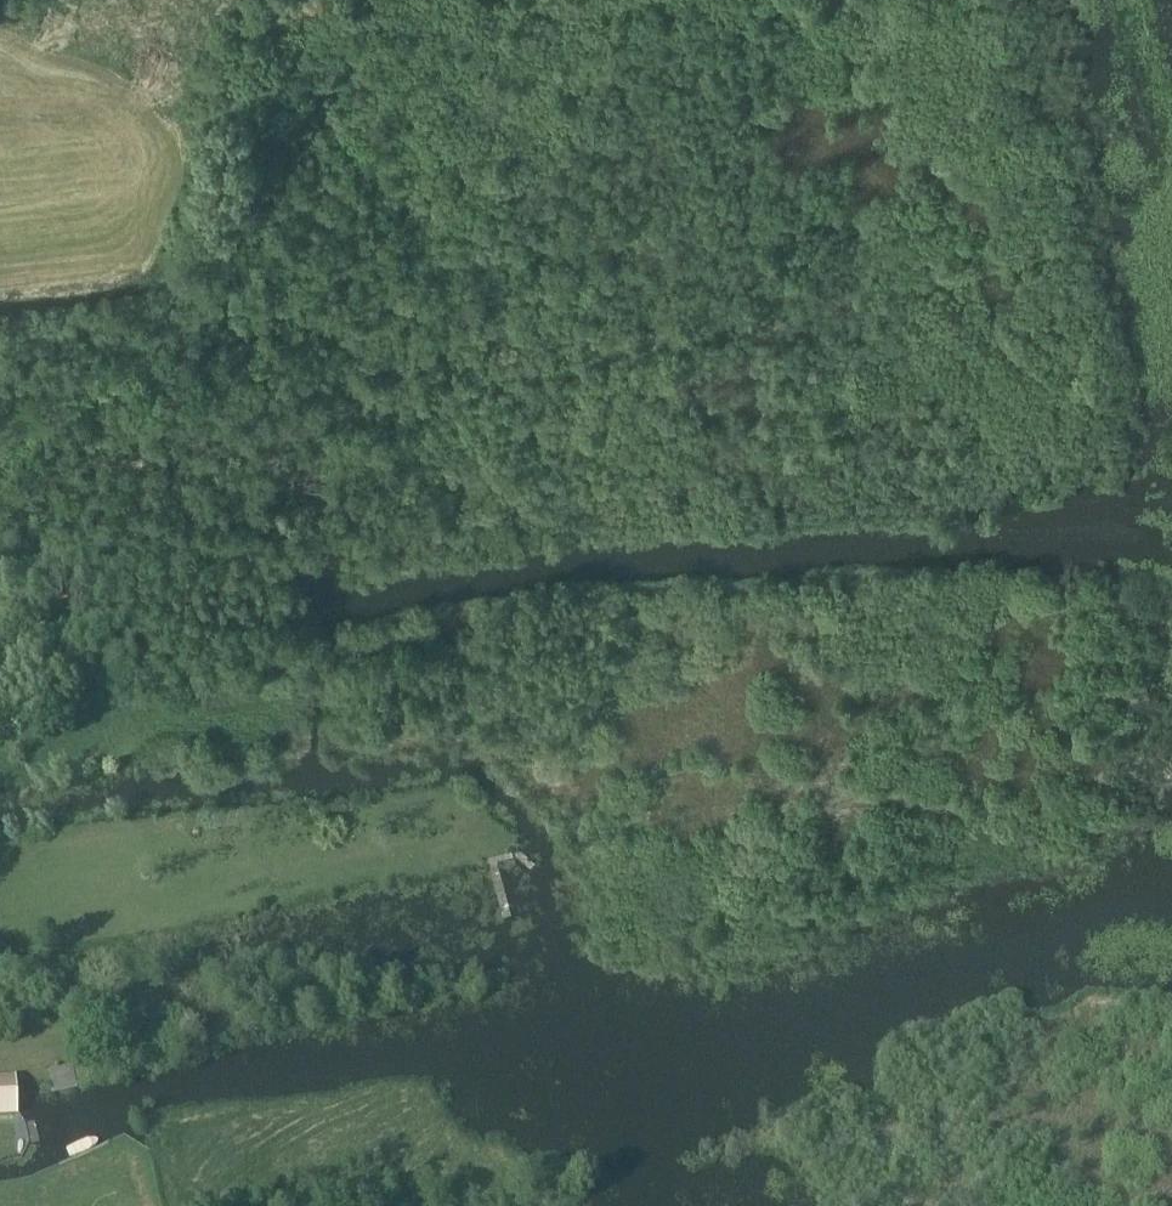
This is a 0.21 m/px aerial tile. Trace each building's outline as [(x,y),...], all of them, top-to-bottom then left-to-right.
[(18,1114),(16,1075),(0,1076),(0,1115),(18,1114)]
